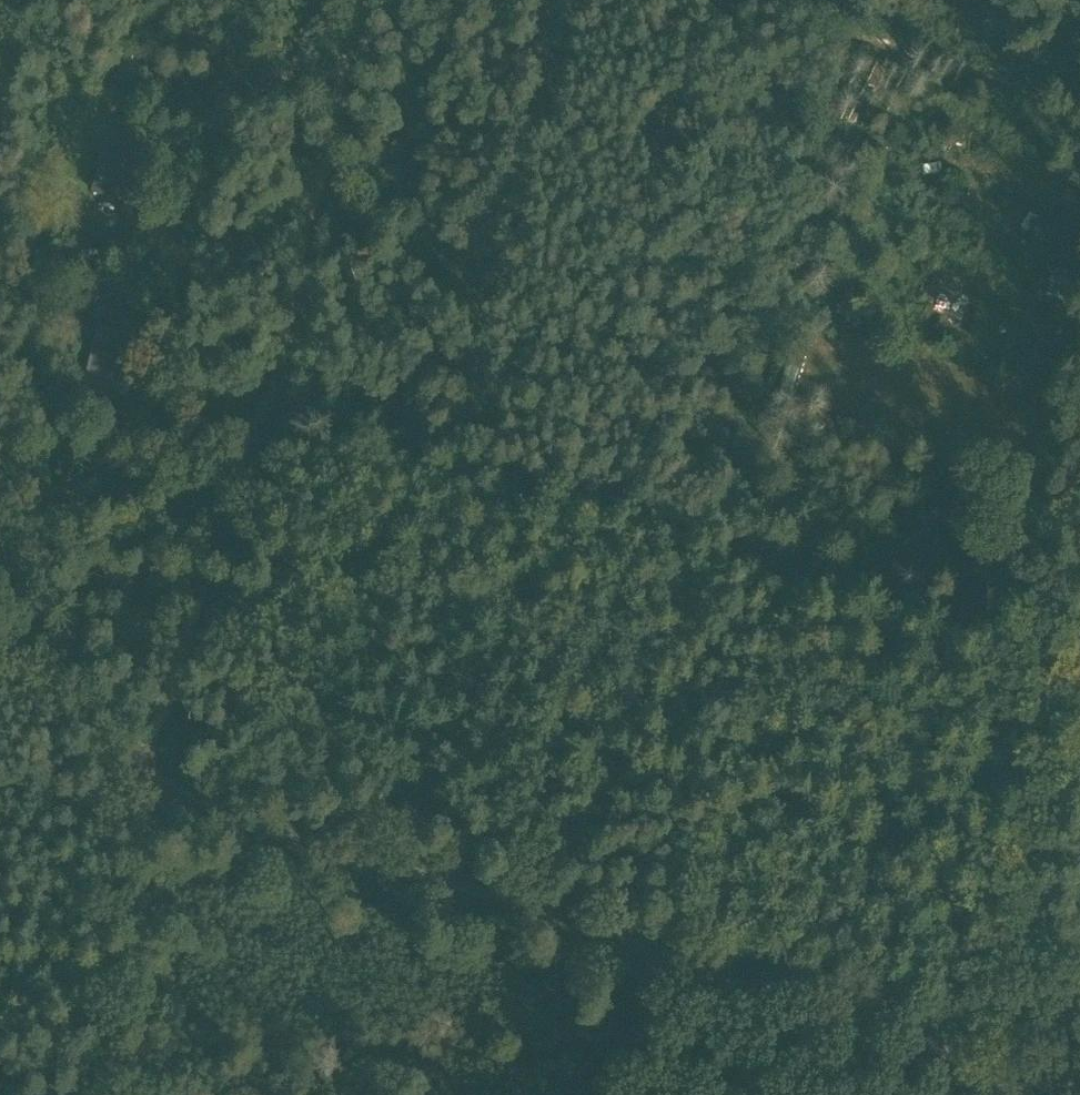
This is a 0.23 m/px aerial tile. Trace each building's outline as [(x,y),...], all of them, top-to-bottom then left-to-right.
[(102,186),(101,191),(121,197),(123,192),(127,193),(135,166),(105,157),(97,185),(102,186)] [(948,320),(959,296),(924,282),(914,306),(948,320)] [(96,329),(81,390),(116,399),(130,343),(115,339),(116,334),(96,329)]
